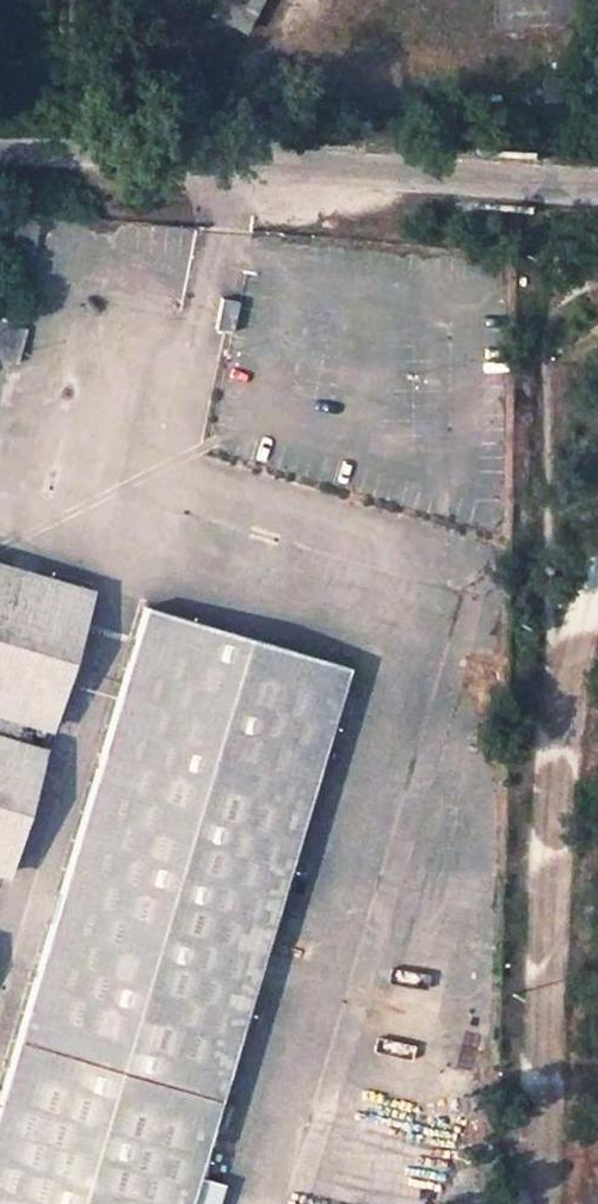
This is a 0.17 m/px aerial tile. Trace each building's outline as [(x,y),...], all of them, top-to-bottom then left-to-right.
[(212,11),(241,27),(255,0),(218,0),(212,11)] [(496,31),(556,31),(558,44),(573,44),(572,29),(576,29),(576,0),(495,0),(496,31)] [(560,79),(544,78),(544,100),(560,101),(560,79)] [(6,205),(0,247),(0,264),(31,270),(41,224),(20,221),(22,207),(6,205)] [(0,323),(0,335),(16,339),(20,328),(0,323)] [(11,361),(16,339),(0,335),(0,358),(11,361)] [(0,566),(0,872),(3,873),(86,591),(0,566)] [(144,607),(0,1096),(0,1203),(187,1203),(346,667),(144,607)]
